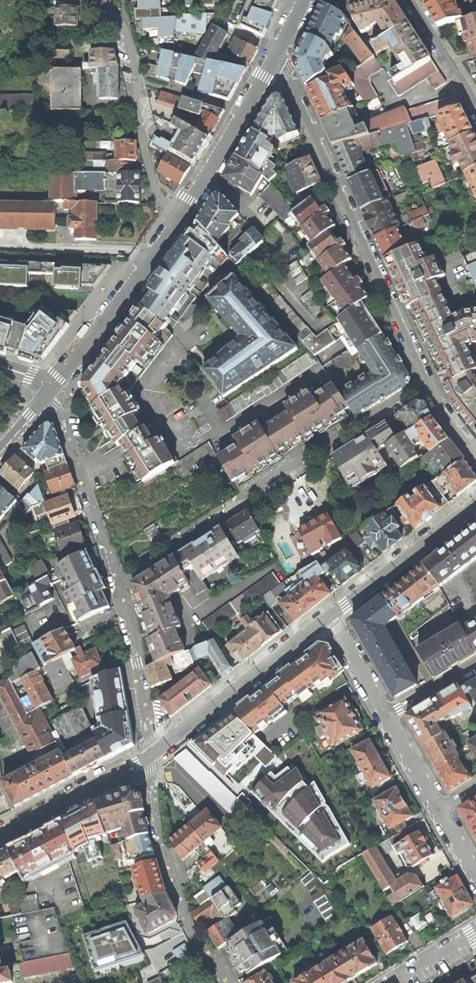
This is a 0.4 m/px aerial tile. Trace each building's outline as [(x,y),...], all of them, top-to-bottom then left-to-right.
[(166,0),(131,0),(131,5),(138,5),(138,9),(139,14),(135,13),(136,25),(137,35),(143,35),(143,38),(144,43),(175,41),(175,35),(176,21),(168,22),(166,0)] [(182,10),(221,9),(220,2),(220,0),(181,0),(182,10)] [(263,36),(279,0),(240,0),(231,21),(263,36)] [(322,4),(337,12),(339,2),(334,0),(324,0),(322,4)] [(349,9),(353,20),(356,24),(352,28),(369,50),(372,47),(408,24),(399,9),(394,1),(391,0),(383,0),(350,8),(349,9)] [(424,5),(431,16),(438,27),(459,21),(463,20),(461,13),(459,14),(455,0),(443,0),(424,5)] [(315,19),(308,36),(323,44),(331,48),(335,38),(338,40),(343,31),(340,29),(345,18),(342,14),(337,12),(322,4),(315,19)] [(78,17),(78,7),(57,7),(57,8),(53,8),(53,13),(57,13),(57,16),(51,16),(51,25),(57,25),(57,26),(78,27),(78,17)] [(175,35),(206,37),(208,16),(176,16),(176,21),(175,35)] [(475,17),(463,20),(459,21),(465,44),(467,43),(469,50),(475,76),(475,16),(475,17)] [(93,27),(108,27),(107,18),(93,17),(93,27)] [(420,41),(408,24),(372,47),(377,55),(390,47),(403,67),(390,75),(391,76),(389,77),(392,80),(394,84),(432,60),(420,41)] [(225,64),(228,58),(218,53),(229,33),(215,25),(197,58),(200,59),(225,64)] [(375,57),(369,50),(352,28),(346,39),(356,51),(365,64),(375,57)] [(300,74),(303,81),(323,44),(308,36),(301,49),(294,61),(300,74)] [(229,65),(247,69),(254,55),(258,48),(242,40),(237,38),(231,49),(236,52),(229,65)] [(191,55),(193,46),(178,43),(176,52),(191,55)] [(116,59),(114,51),(92,51),(92,65),(85,65),(85,69),(118,69),(116,59)] [(208,75),(203,94),(229,102),(247,70),(164,52),(160,67),(149,65),(146,77),(189,89),(197,73),(208,75)] [(340,65),(346,60),(340,52),(334,56),(340,65)] [(384,69),(375,57),(365,64),(346,75),(354,86),(365,104),(372,118),(384,112),(378,98),(371,86),(370,77),(384,69)] [(437,68),(432,60),(394,84),(392,80),(389,82),(399,97),(428,79),(435,90),(447,83),(437,68)] [(39,85),(52,85),(52,69),(39,69),(39,85)] [(82,111),(82,69),(52,69),(52,85),(52,111),(82,111)] [(118,83),(118,70),(92,69),(92,73),(100,73),(100,99),(118,99),(118,83)] [(315,107),(323,123),(351,110),(343,92),(354,86),(346,75),(343,69),(329,76),(330,79),(308,90),(315,107)] [(207,112),(196,130),(209,136),(218,121),(225,109),(187,98),(157,89),(154,98),(167,102),(168,103),(200,113),(201,109),(207,112)] [(35,111),(35,94),(0,94),(0,111),(35,111)] [(261,119),(253,132),(270,142),(271,141),(275,136),(277,135),(278,135),(282,143),(300,134),(283,97),(274,96),(261,119)] [(329,136),(334,147),(408,125),(425,119),(438,115),(461,108),(457,99),(455,96),(407,111),(406,109),(366,126),(366,127),(363,128),(354,109),(351,110),(323,123),(329,136)] [(466,118),(461,108),(438,115),(442,125),(438,127),(442,137),(446,136),(451,146),(474,136),(466,118)] [(174,151),(193,162),(200,151),(209,136),(196,130),(177,119),(173,125),(182,131),(180,134),(175,144),(177,146),(174,151)] [(428,129),(425,119),(408,125),(411,134),(428,129)] [(342,166),(349,183),(370,174),(359,147),(362,146),(363,150),(366,152),(398,142),(404,159),(411,156),(417,153),(413,140),(411,134),(408,125),(334,147),(342,166)] [(270,182),(278,176),(273,171),(276,169),(276,166),(272,163),(274,158),(272,156),(275,150),(268,146),(270,142),(253,132),(246,144),(237,158),(257,169),(264,176),(270,182)] [(428,155),(430,160),(449,152),(456,168),(461,166),(465,175),(475,170),(475,139),(474,136),(451,146),(428,155)] [(167,152),(170,146),(157,138),(153,145),(167,152)] [(416,139),(413,140),(417,153),(424,150),(422,143),(418,145),(416,139)] [(137,149),(136,142),(117,141),(117,162),(131,162),(137,162),(137,149)] [(158,171),(180,183),(185,176),(191,166),(149,143),(150,149),(166,158),(158,171)] [(419,160),(417,153),(411,156),(417,170),(422,167),(419,160)] [(298,193),(299,192),(322,182),(316,169),(310,157),(289,167),(288,168),(290,173),(289,174),(298,193)] [(253,195),(264,176),(257,169),(237,158),(231,169),(225,178),(253,195)] [(131,168),(131,162),(117,162),(106,162),(95,162),(95,168),(109,168),(109,173),(132,174),(131,168)] [(435,162),(422,167),(417,170),(424,186),(430,183),(434,190),(459,178),(456,172),(443,179),(435,162)] [(355,196),(362,212),(383,203),(378,192),(380,191),(378,186),(375,186),(372,179),(380,175),(378,170),(370,174),(349,183),(355,196)] [(465,175),(475,197),(475,170),(465,175)] [(139,174),(132,174),(109,173),(77,173),(37,173),(38,182),(52,182),(52,202),(77,203),(77,194),(87,194),(87,190),(106,190),(106,193),(119,193),(119,203),(140,203),(140,187),(139,174)] [(281,215),(292,204),(272,184),(261,195),(281,215)] [(290,199),(294,204),(303,197),(299,192),(290,199)] [(397,205),(407,201),(405,194),(394,198),(397,205)] [(222,196),(214,197),(208,207),(199,223),(217,244),(231,229),(229,226),(239,215),(222,196)] [(294,204),(298,209),(308,201),(304,196),(303,197),(294,204)] [(320,262),(331,276),(345,265),(352,259),(347,252),(346,253),(343,249),(347,245),(346,244),(343,239),(339,243),(336,239),(337,238),(331,231),(337,226),(331,218),(330,219),(327,215),(331,212),(329,209),(327,206),(323,209),(320,205),(314,197),(308,201),(298,209),(293,213),(298,221),(297,221),(308,236),(310,236),(315,242),(309,247),(314,254),(313,255),(319,263),(320,262)] [(77,203),(52,202),(29,202),(0,201),(0,228),(56,228),(57,209),(73,210),(77,210),(77,218),(73,218),(70,218),(69,229),(76,229),(76,240),(96,240),(97,220),(97,203),(77,203)] [(368,224),(375,239),(397,229),(399,228),(387,201),(383,203),(362,212),(368,224)] [(298,209),(292,204),(281,215),(287,220),(291,217),(291,215),(293,213),(298,209)] [(407,216),(411,224),(428,216),(429,216),(426,208),(407,216)] [(428,216),(411,224),(409,225),(412,231),(426,226),(425,223),(430,221),(428,216)] [(272,224),(282,234),(287,229),(277,219),(272,224)] [(129,459),(145,483),(160,474),(171,466),(179,461),(163,437),(155,443),(147,430),(152,426),(130,392),(173,336),(167,328),(164,326),(192,289),(203,275),(222,249),(217,244),(199,223),(192,234),(181,249),(166,270),(158,280),(144,299),(149,302),(131,325),(91,376),(86,383),(82,385),(81,387),(84,390),(95,407),(93,409),(97,416),(109,433),(118,447),(121,445),(126,452),(130,458),(129,459)] [(277,238),(282,234),(272,224),(268,229),(277,238)] [(456,240),(462,237),(458,228),(452,231),(456,240)] [(272,243),(277,238),(268,229),(263,233),(272,243)] [(384,259),(387,258),(407,250),(397,229),(375,239),(379,248),(384,259)] [(264,242),(254,231),(243,241),(245,243),(229,258),(237,266),(264,242)] [(407,309),(412,307),(442,293),(437,281),(444,278),(435,259),(428,262),(420,244),(407,250),(387,258),(393,271),(390,272),(393,277),(396,285),(399,283),(407,309)] [(464,258),(473,279),(475,284),(475,286),(475,252),(464,258)] [(286,268),(290,274),(301,266),(297,261),(286,268)] [(5,283),(13,283),(12,287),(29,287),(29,274),(56,275),(55,288),(79,289),(79,286),(79,284),(94,285),(101,275),(105,275),(111,266),(102,266),(102,267),(97,267),(97,266),(83,265),(78,265),(78,266),(65,266),(65,264),(60,264),(24,263),(20,262),(20,264),(9,264),(9,262),(3,262),(0,262),(0,283),(5,283)] [(343,307),(348,314),(363,303),(369,298),(364,290),(363,291),(360,287),(364,283),(362,281),(360,278),(356,281),(353,277),(353,276),(345,265),(331,276),(327,279),(334,290),(330,292),(341,308),(343,307)] [(290,274),(294,279),(305,272),(301,266),(290,274)] [(248,279),(252,284),(262,276),(257,271),(248,279)] [(305,272),(294,279),(297,285),(309,278),(305,272)] [(105,275),(101,275),(94,285),(95,287),(105,275)] [(252,284),(257,289),(267,280),(262,275),(262,276),(252,284)] [(234,277),(207,299),(241,338),(237,342),(203,372),(225,398),(258,376),(262,382),(264,381),(270,377),(273,376),(268,369),(298,350),(243,287),(243,286),(242,284),(241,284),(234,277)] [(271,286),(267,280),(257,289),(261,294),(271,286)] [(261,294),(265,299),(276,291),(271,286),(261,294)] [(302,298),(306,303),(316,295),(313,290),(302,298)] [(276,291),(265,299),(270,305),(280,296),(276,291)] [(448,384),(474,372),(475,371),(475,367),(466,346),(473,343),(475,343),(475,312),(463,313),(453,318),(442,293),(412,307),(430,345),(448,384)] [(306,303),(309,309),(320,301),(316,295),(306,303)] [(285,301),(280,296),(270,305),(274,310),(285,301)] [(274,310),(279,315),(289,306),(285,301),(274,310)] [(384,335),(381,331),(384,318),(382,313),(381,311),(372,317),(363,303),(348,314),(318,336),(313,333),(307,326),(296,335),(311,352),(314,356),(342,337),(350,349),(332,359),(337,366),(383,335),(384,335)] [(289,306),(279,315),(283,320),(294,311),(289,306)] [(40,362),(51,347),(77,312),(39,311),(29,324),(0,315),(0,351),(4,352),(40,362)] [(298,316),(294,311),(283,320),(288,325),(298,316)] [(288,325),(292,330),(302,321),(298,316),(288,325)] [(302,321),(292,330),(296,335),(307,326),(302,321)] [(350,407),(357,417),(364,412),(365,413),(409,384),(411,379),(403,366),(390,345),(383,335),(337,366),(340,372),(363,356),(374,373),(341,394),(350,407)] [(313,366),(318,362),(314,356),(311,352),(305,355),(313,366)] [(299,359),(306,370),(313,366),(305,355),(299,359)] [(300,374),(306,370),(299,359),(293,363),(300,374)] [(300,374),(293,363),(288,366),(295,377),(300,374)] [(295,377),(288,366),(282,370),(289,381),(295,377)] [(284,384),(289,381),(282,370),(277,374),(284,384)] [(475,434),(475,377),(474,372),(448,384),(444,386),(447,394),(451,402),(475,434)] [(277,374),(273,376),(270,377),(278,389),(283,385),(277,374)] [(272,392),(278,389),(270,377),(264,381),(272,392)] [(266,395),(266,396),(272,392),(264,381),(262,382),(258,384),(266,395)] [(239,445),(219,457),(233,482),(241,476),(243,478),(276,457),(280,455),(279,454),(305,437),(306,438),(310,436),(343,415),(342,412),(350,407),(341,394),(335,384),(315,397),(311,390),(286,406),(290,413),(264,429),(260,422),(235,438),(239,445)] [(258,384),(253,388),(260,399),(266,395),(258,384)] [(247,392),(255,402),(260,399),(253,388),(247,392)] [(249,406),(255,402),(247,392),(242,395),(249,406)] [(242,395),(236,399),(243,410),(249,406),(242,395)] [(243,410),(236,399),(230,403),(238,414),(243,410)] [(232,417),(238,414),(230,403),(225,407),(232,417)] [(407,425),(412,432),(433,418),(425,404),(421,403),(418,403),(396,417),(403,427),(407,425)] [(226,421),(232,417),(225,407),(219,410),(226,421)] [(106,435),(109,433),(97,416),(94,417),(99,425),(106,435)] [(424,442),(430,452),(449,440),(437,424),(433,418),(412,432),(408,434),(407,435),(416,447),(424,442)] [(378,451),(386,446),(397,439),(386,423),(360,440),(333,457),(352,490),(389,467),(378,451)] [(40,474),(45,472),(68,465),(54,426),(47,424),(35,438),(23,451),(36,463),(39,461),(42,464),(43,466),(41,467),(41,468),(38,470),(40,474)] [(416,447),(407,435),(408,434),(407,432),(401,436),(397,439),(386,446),(402,469),(423,455),(424,456),(426,455),(425,453),(419,457),(414,449),(416,447)] [(441,467),(445,473),(465,460),(457,450),(449,440),(430,452),(426,455),(424,456),(435,471),(441,467)] [(210,442),(172,467),(180,479),(218,455),(210,442)] [(20,491),(35,474),(17,458),(9,467),(2,476),(20,491)] [(433,482),(444,496),(448,492),(449,488),(448,487),(451,486),(458,496),(463,492),(475,482),(475,476),(465,460),(445,473),(433,482)] [(46,496),(75,486),(69,469),(68,465),(45,472),(49,485),(42,488),(46,496)] [(433,482),(397,505),(404,514),(403,515),(408,521),(409,520),(415,529),(429,518),(449,503),(444,496),(433,482)] [(17,501),(0,487),(0,516),(2,518),(17,501)] [(26,502),(33,508),(42,505),(37,489),(26,502)] [(46,503),(53,525),(75,517),(71,505),(68,496),(46,503)] [(15,514),(21,520),(33,508),(26,502),(15,514)] [(255,534),(260,531),(249,510),(238,517),(226,525),(238,544),(244,541),(245,543),(256,537),(255,534)] [(370,535),(365,539),(372,549),(378,545),(384,553),(394,545),(402,539),(396,531),(400,528),(393,519),(389,522),(383,515),(364,527),(370,535)] [(313,555),(320,551),(319,549),(322,548),(319,542),(325,539),(329,546),(341,539),(328,516),(314,523),(300,531),(313,555)] [(63,553),(85,545),(80,531),(77,523),(55,531),(63,553)] [(424,566),(439,587),(475,558),(475,526),(457,541),(433,559),(424,566)] [(238,557),(222,532),(216,535),(213,535),(207,538),(204,538),(190,548),(175,557),(184,574),(194,568),(200,577),(223,562),(225,565),(238,557)] [(357,532),(350,536),(359,547),(365,543),(357,532)] [(18,546),(32,542),(29,534),(14,539),(18,546)] [(0,542),(0,568),(1,569),(12,563),(0,542)] [(315,558),(318,563),(325,573),(328,576),(330,574),(334,579),(337,577),(343,585),(353,577),(362,570),(348,550),(332,562),(323,551),(315,558)] [(86,552),(57,568),(63,579),(62,580),(69,593),(64,595),(67,600),(70,599),(81,622),(110,608),(105,597),(102,592),(108,589),(100,576),(101,575),(98,570),(95,571),(94,568),(86,552)] [(290,578),(296,575),(298,574),(291,562),(294,561),(289,553),(277,560),(280,565),(281,564),(290,578)] [(154,654),(158,663),(185,652),(176,630),(181,628),(169,598),(190,585),(196,596),(207,589),(200,577),(194,568),(184,574),(175,557),(133,584),(132,586),(138,601),(151,634),(153,638),(149,640),(154,653),(154,654)] [(31,568),(39,582),(48,577),(50,576),(42,562),(31,568)] [(304,586),(299,590),(312,608),(325,598),(330,594),(318,578),(325,573),(318,563),(298,574),(296,575),(304,586)] [(412,575),(403,582),(418,602),(423,598),(424,599),(439,587),(424,566),(412,575)] [(15,596),(1,569),(0,568),(0,604),(15,596)] [(213,633),(219,629),(237,616),(243,612),(264,597),(281,585),(273,574),(231,604),(230,604),(203,622),(211,634),(213,633)] [(28,613),(53,599),(49,593),(47,589),(52,586),(48,577),(39,582),(30,588),(34,595),(22,602),(28,613)] [(393,590),(383,598),(393,610),(396,617),(398,619),(414,607),(413,606),(418,602),(403,582),(393,590)] [(264,597),(272,607),(279,602),(277,599),(288,591),(283,584),(281,585),(264,597)] [(299,590),(281,604),(294,622),(300,618),(312,608),(299,590)] [(362,638),(373,656),(393,644),(383,628),(396,617),(393,610),(383,598),(356,618),(355,625),(358,631),(362,638)] [(253,624),(243,612),(237,616),(243,624),(248,631),(261,648),(273,639),(283,631),(268,613),(253,624)] [(463,629),(475,651),(475,621),(463,629)] [(21,650),(33,644),(34,644),(24,624),(12,631),(21,650)] [(239,627),(244,634),(248,631),(243,624),(239,627)] [(475,651),(463,629),(461,625),(417,651),(432,678),(458,662),(475,651)] [(21,650),(12,631),(10,628),(0,633),(0,640),(9,657),(21,650)] [(45,667),(46,666),(75,650),(70,639),(64,629),(34,644),(33,644),(45,667)] [(213,633),(217,640),(219,643),(225,639),(219,629),(213,633)] [(249,657),(261,648),(248,631),(244,634),(228,647),(232,653),(232,655),(234,658),(236,658),(241,654),(245,660),(249,657)] [(217,640),(194,649),(199,660),(210,656),(223,677),(229,672),(234,668),(219,643),(217,640)] [(396,697),(417,685),(393,644),(373,656),(385,678),(396,697)] [(280,718),(287,712),(283,707),(298,696),(300,699),(313,689),(321,704),(326,701),(338,693),(336,689),(347,683),(327,648),(320,646),(307,656),(304,659),(298,664),(297,663),(261,691),(261,692),(257,695),(251,699),(233,713),(254,735),(279,715),(280,718)] [(75,682),(103,667),(97,653),(96,649),(84,655),(80,648),(75,650),(63,657),(74,680),(75,682)] [(194,649),(189,651),(195,664),(199,662),(199,660),(194,649)] [(187,672),(195,665),(195,664),(189,651),(185,652),(158,663),(146,668),(149,681),(151,688),(172,681),(167,667),(172,665),(176,674),(187,672)] [(4,784),(16,808),(21,805),(65,782),(75,777),(63,753),(67,751),(57,732),(52,734),(39,708),(51,702),(43,685),(39,679),(45,676),(41,669),(40,669),(33,654),(10,666),(15,677),(0,684),(0,724),(11,744),(19,740),(22,747),(25,745),(37,766),(4,784)] [(56,689),(74,680),(63,657),(46,666),(56,689)] [(166,707),(172,716),(193,700),(212,685),(200,669),(160,700),(166,707)] [(104,730),(95,734),(107,759),(121,752),(134,746),(126,696),(121,670),(104,675),(95,680),(98,694),(96,694),(96,697),(95,697),(95,699),(97,699),(97,702),(99,702),(102,719),(103,719),(104,726),(104,730)] [(466,685),(470,692),(475,701),(475,679),(466,685)] [(447,691),(440,695),(451,715),(453,718),(459,714),(460,715),(472,708),(465,696),(470,692),(466,685),(461,689),(458,684),(447,691)] [(406,715),(423,745),(444,734),(438,724),(451,715),(440,695),(422,706),(406,715)] [(334,743),(335,746),(362,730),(360,727),(364,725),(355,710),(350,702),(347,703),(345,700),(319,716),(320,718),(316,720),(321,729),(317,731),(321,739),(325,737),(330,746),(334,743)] [(52,722),(57,732),(67,751),(63,753),(75,777),(82,773),(79,768),(85,765),(86,766),(89,764),(92,768),(107,759),(95,734),(82,706),(52,722)] [(303,733),(309,728),(302,719),(296,724),(303,733)] [(430,758),(437,769),(458,757),(445,733),(444,734),(423,745),(430,758)] [(330,781),(323,767),(319,760),(305,736),(285,752),(317,792),(330,781)] [(357,767),(359,771),(379,760),(375,754),(374,751),(375,751),(369,741),(351,751),(359,766),(357,767)] [(251,821),(255,817),(210,773),(186,749),(175,758),(246,826),(251,821)] [(339,868),(361,856),(370,850),(358,830),(331,857),(315,841),(321,834),(238,750),(228,758),(210,773),(255,817),(289,851),(311,872),(323,885),(335,878),(333,875),(339,868)] [(323,767),(334,761),(330,754),(319,760),(323,767)] [(449,791),(471,778),(465,767),(464,768),(458,757),(437,769),(444,782),(449,791)] [(368,781),(372,789),(390,779),(385,769),(384,769),(383,767),(379,760),(359,771),(361,775),(357,777),(361,785),(368,781)] [(86,771),(92,768),(89,764),(86,766),(85,765),(79,768),(82,773),(86,771)] [(16,808),(4,784),(0,786),(0,787),(5,796),(12,810),(16,808)] [(374,802),(394,836),(407,828),(403,822),(411,817),(406,809),(407,808),(408,804),(407,802),(405,799),(402,798),(400,798),(396,790),(374,802)] [(128,840),(149,833),(143,812),(145,811),(143,803),(144,803),(143,798),(141,793),(129,796),(128,793),(119,795),(104,800),(105,801),(98,803),(100,810),(107,833),(124,828),(128,840)] [(336,813),(343,807),(333,795),(326,801),(336,813)] [(475,837),(475,799),(459,809),(467,824),(475,837)] [(82,816),(83,819),(89,837),(89,839),(101,836),(107,834),(107,833),(100,810),(90,813),(82,816)] [(210,837),(222,828),(208,811),(198,818),(190,825),(204,842),(206,841),(210,837)] [(285,855),(289,851),(255,817),(251,821),(285,855)] [(73,823),(66,826),(71,843),(89,837),(83,819),(73,823)] [(66,826),(64,821),(61,823),(41,833),(10,850),(21,870),(26,880),(42,872),(43,875),(59,866),(57,863),(67,858),(71,855),(75,854),(71,843),(66,826)] [(393,907),(422,888),(416,878),(409,876),(397,883),(391,874),(385,864),(404,853),(413,867),(420,863),(423,866),(429,862),(427,859),(433,855),(426,843),(427,840),(426,837),(424,834),(421,833),(420,832),(419,833),(414,824),(407,828),(394,836),(370,850),(361,856),(393,907)] [(199,846),(204,842),(190,825),(170,841),(176,851),(183,860),(199,846)] [(111,845),(107,834),(101,836),(104,848),(105,848),(109,861),(104,863),(104,864),(98,866),(102,879),(111,877),(110,874),(112,873),(113,874),(118,872),(116,865),(115,859),(111,845)] [(149,834),(111,845),(115,859),(120,858),(117,847),(124,845),(129,861),(155,853),(152,846),(149,834)] [(219,860),(204,842),(199,846),(201,848),(199,850),(198,852),(203,858),(198,862),(205,871),(219,860)] [(21,870),(10,850),(0,854),(0,885),(8,881),(6,878),(21,870)] [(0,914),(0,918),(4,917),(54,908),(61,926),(86,917),(84,911),(85,911),(75,882),(67,858),(57,863),(59,866),(43,875),(42,872),(26,880),(30,888),(34,896),(9,901),(11,909),(0,911),(1,914),(0,914)] [(160,876),(156,860),(133,866),(137,878),(135,879),(138,889),(140,888),(143,900),(144,900),(166,894),(163,883),(162,883),(160,876)] [(119,872),(130,869),(129,863),(125,862),(116,865),(118,872),(119,872)] [(319,883),(311,872),(301,881),(310,891),(319,883)] [(219,877),(211,883),(219,894),(227,888),(219,877)] [(436,890),(442,900),(463,888),(459,881),(457,877),(448,883),(447,880),(441,883),(443,886),(436,890)] [(203,888),(198,881),(188,888),(202,907),(192,914),(197,924),(212,914),(219,924),(226,920),(203,888)] [(208,885),(203,888),(226,920),(228,918),(237,912),(235,908),(242,903),(229,886),(227,888),(219,894),(211,883),(208,885)] [(463,912),(473,905),(463,888),(442,900),(440,901),(444,909),(447,907),(453,918),(463,912)] [(340,919),(321,890),(310,897),(329,926),(340,919)] [(171,906),(166,894),(144,900),(146,904),(142,906),(141,905),(135,908),(149,934),(174,920),(176,918),(176,916),(171,906)] [(419,914),(410,920),(416,931),(426,925),(419,914)] [(9,929),(15,927),(13,917),(6,918),(9,929)] [(228,918),(226,920),(219,924),(208,932),(213,940),(219,949),(222,947),(245,933),(237,922),(232,925),(228,918)] [(393,918),(372,930),(387,955),(395,950),(398,948),(401,949),(405,947),(406,944),(408,942),(393,918)] [(268,919),(245,933),(222,947),(229,944),(235,952),(231,955),(234,961),(240,969),(244,967),(249,975),(250,974),(260,968),(288,951),(268,919)] [(126,922),(82,936),(95,975),(147,959),(126,922)] [(363,941),(340,955),(354,978),(366,971),(377,964),(363,941)] [(22,977),(77,967),(71,953),(19,963),(22,977)] [(14,964),(13,960),(2,962),(0,955),(0,967),(14,964)] [(317,969),(326,982),(346,982),(354,978),(340,955),(317,969)] [(252,982),(250,982),(272,982),(271,981),(274,979),(271,975),(268,977),(265,973),(274,968),(271,963),(260,969),(264,974),(257,978),(254,980),(252,981),(252,982)] [(250,974),(254,980),(257,978),(264,974),(260,969),(260,968),(250,974)] [(317,969),(295,982),(326,982),(317,969)] [(13,982),(10,970),(0,972),(0,982),(8,982),(13,982)] [(462,982),(475,982),(475,975),(462,982)]
